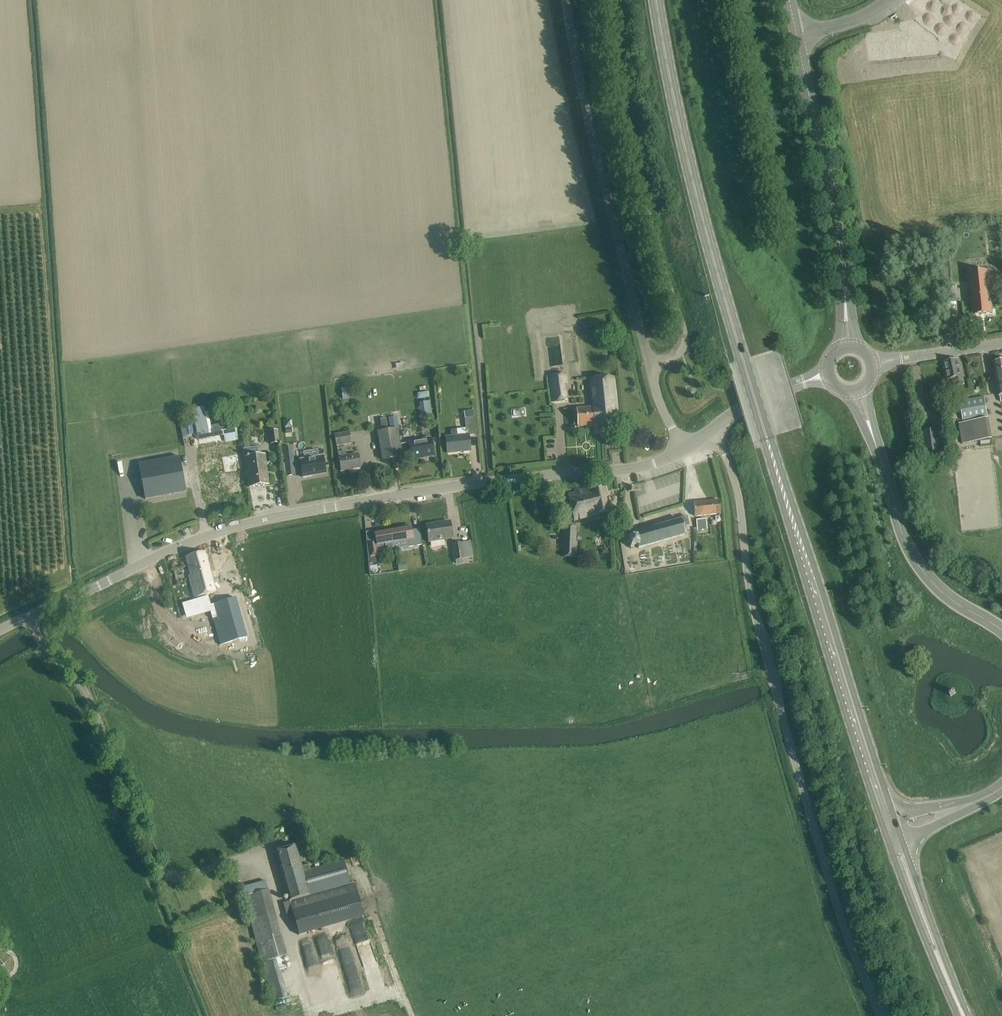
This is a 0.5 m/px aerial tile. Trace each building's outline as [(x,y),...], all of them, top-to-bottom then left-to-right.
[(937,52),(936,40),(914,23),(901,24),(902,32),(868,35),(870,61),(917,56),(916,54),(937,52)] [(995,293),(994,283),(993,271),(972,273),(970,273),(973,305),(974,314),(993,313),(991,293),(995,293)] [(964,384),(961,368),(959,359),(943,362),(947,380),(954,378),(955,386),(964,384)] [(1000,395),(1001,402),(1001,361),(993,363),(995,372),(999,395),(1000,395)] [(564,384),(567,384),(566,373),(551,375),(554,401),(566,400),(564,384)] [(614,377),(594,379),(591,379),(594,407),(576,409),(577,416),(577,426),(618,423),(614,377)] [(350,387),(341,388),(343,399),(351,398),(350,387)] [(959,401),(963,420),(987,415),(984,397),(959,401)] [(430,400),(418,402),(421,420),(432,419),(430,400)] [(209,430),(205,406),(193,408),(197,432),(209,430)] [(470,451),(469,441),(469,435),(476,434),(474,416),(464,417),(466,435),(457,436),(456,429),(450,429),(451,437),(446,437),(447,453),(470,451)] [(960,423),(963,444),(990,439),(986,418),(960,423)] [(237,422),(213,426),(214,433),(238,429),(237,422)] [(605,440),(613,439),(612,428),(604,428),(605,440)] [(382,431),(378,432),(381,450),(383,459),(401,456),(401,453),(399,444),(397,429),(388,430),(382,431)] [(938,429),(923,431),(926,456),(941,455),(938,429)] [(271,432),(269,432),(270,444),(279,443),(278,431),(271,432)] [(335,433),(336,446),(352,443),(350,431),(335,433)] [(409,443),(399,444),(401,453),(411,452),(412,456),(412,459),(422,457),(434,455),(432,445),(431,438),(409,442),(409,443)] [(265,454),(260,455),(258,447),(242,449),(244,457),(245,457),(246,458),(245,458),(250,487),(269,484),(268,474),(266,468),(265,454)] [(296,475),(294,462),(292,462),(290,450),(284,451),(287,476),(296,475)] [(361,467),(359,457),(358,454),(346,456),(346,451),(338,452),(341,471),(361,467)] [(223,455),(198,459),(209,511),(233,506),(226,465),(238,463),(236,453),(223,456),(223,455)] [(325,471),(324,461),(323,456),(300,460),(303,477),(312,476),(312,473),(325,471)] [(186,491),(184,481),(179,457),(139,464),(145,499),(186,491)] [(597,514),(599,514),(608,512),(602,486),(568,494),(570,504),(574,518),(597,512),(597,514)] [(695,516),(721,514),(719,500),(694,502),(695,516)] [(685,526),(689,525),(687,516),(680,518),(681,519),(633,533),(635,536),(628,538),(630,548),(638,545),(639,548),(685,534),(684,532),(686,531),(685,526)] [(697,527),(698,527),(698,530),(707,529),(707,526),(707,519),(697,520),(697,527)] [(453,538),(451,531),(450,521),(426,525),(429,542),(453,538)] [(564,526),(564,534),(563,556),(577,557),(577,542),(575,542),(575,526),(564,526)] [(412,527),(391,531),(394,548),(393,543),(407,540),(408,547),(423,544),(420,529),(412,530),(412,527)] [(394,548),(391,531),(375,534),(376,540),(368,541),(371,557),(379,555),(378,551),(394,548)] [(471,541),(462,543),(465,559),(473,558),(471,541)] [(462,543),(453,545),(456,561),(456,564),(463,562),(463,560),(465,559),(462,543)] [(199,598),(183,603),(187,616),(210,609),(206,594),(216,592),(207,561),(205,552),(186,557),(191,574),(189,575),(193,589),(195,597),(198,597),(199,598)] [(406,562),(397,563),(399,571),(407,570),(406,562)] [(237,598),(217,603),(226,635),(245,630),(237,598)] [(364,916),(355,882),(351,883),(344,859),(311,868),(309,864),(302,866),(296,845),(275,851),(294,916),(299,935),(364,916)] [(286,956),(269,890),(266,881),(242,887),(243,891),(244,897),(251,920),(250,920),(272,1002),(288,997),(278,959),(286,956)] [(314,939),(322,967),(332,964),(324,936),(314,939)] [(297,947),(306,986),(318,983),(308,944),(297,947)] [(340,956),(340,965),(350,965),(349,951),(344,951),(344,956),(340,956)] [(325,984),(328,998),(343,995),(340,981),(325,984)]
